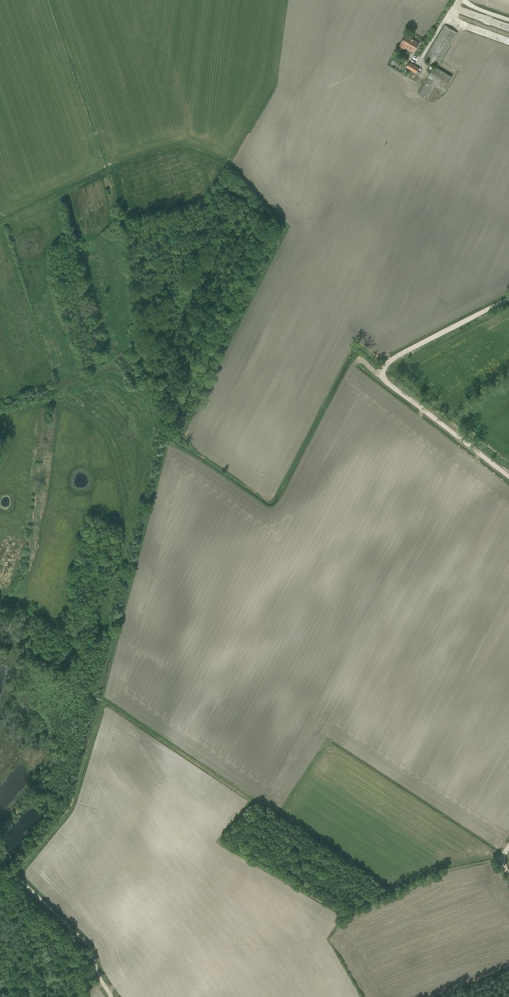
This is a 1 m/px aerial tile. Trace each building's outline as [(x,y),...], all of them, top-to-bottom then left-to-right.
[(457,33),(445,25),(424,59),(437,67),(457,33)] [(411,39),(405,36),(399,46),(405,49),(406,48),(414,52),(420,43),(411,38),(411,39)] [(409,62),(406,67),(416,74),(419,68),(409,62)] [(444,90),(452,77),(435,66),(418,94),(429,101),(436,88),(443,92),(444,90)] [(50,745),(44,741),(41,746),(46,750),(50,745)]
